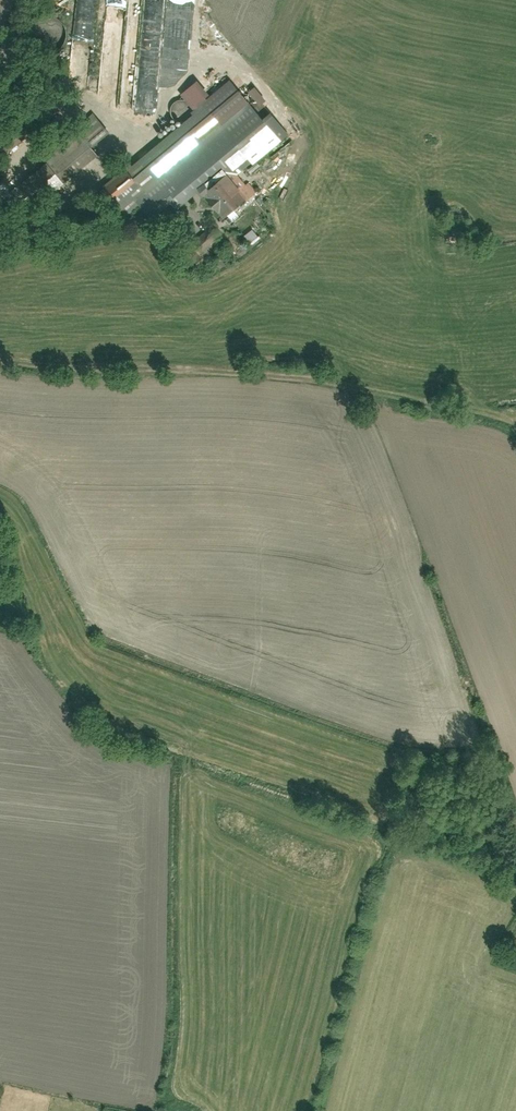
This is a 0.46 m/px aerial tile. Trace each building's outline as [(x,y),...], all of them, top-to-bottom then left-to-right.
[(130,0),(111,0),(105,94),(124,95),(130,0)] [(92,75),(95,8),(82,7),(82,16),(77,16),(76,38),(80,38),(78,75),(92,75)] [(252,90),(264,105),(271,99),(259,85),(252,90)] [(199,110),(199,107),(199,104),(198,101),(197,99),(195,97),(193,95),(190,94),(187,93),(184,93),(181,94),(179,95),(176,97),(174,99),(173,102),(172,105),(172,108),(173,111),(174,113),(176,116),(178,118),(181,119),(183,120),(186,120),(189,120),(192,119),(194,117),(197,115),(198,113),(199,110)] [(103,182),(118,201),(219,117),(209,105),(138,165),(132,158),(103,182)] [(115,123),(102,115),(96,125),(108,134),(115,123)] [(269,122),(243,143),(258,161),(284,140),(269,122)] [(177,208),(239,154),(213,124),(154,176),(156,179),(134,199),(149,216),(169,199),(177,208)] [(43,157),(63,180),(95,152),(76,129),(43,157)] [(202,191),(224,217),(246,197),(224,172),(202,191)] [(211,221),(189,240),(202,254),(223,235),(211,221)] [(256,228),(248,235),(253,241),(261,234),(256,228)]
